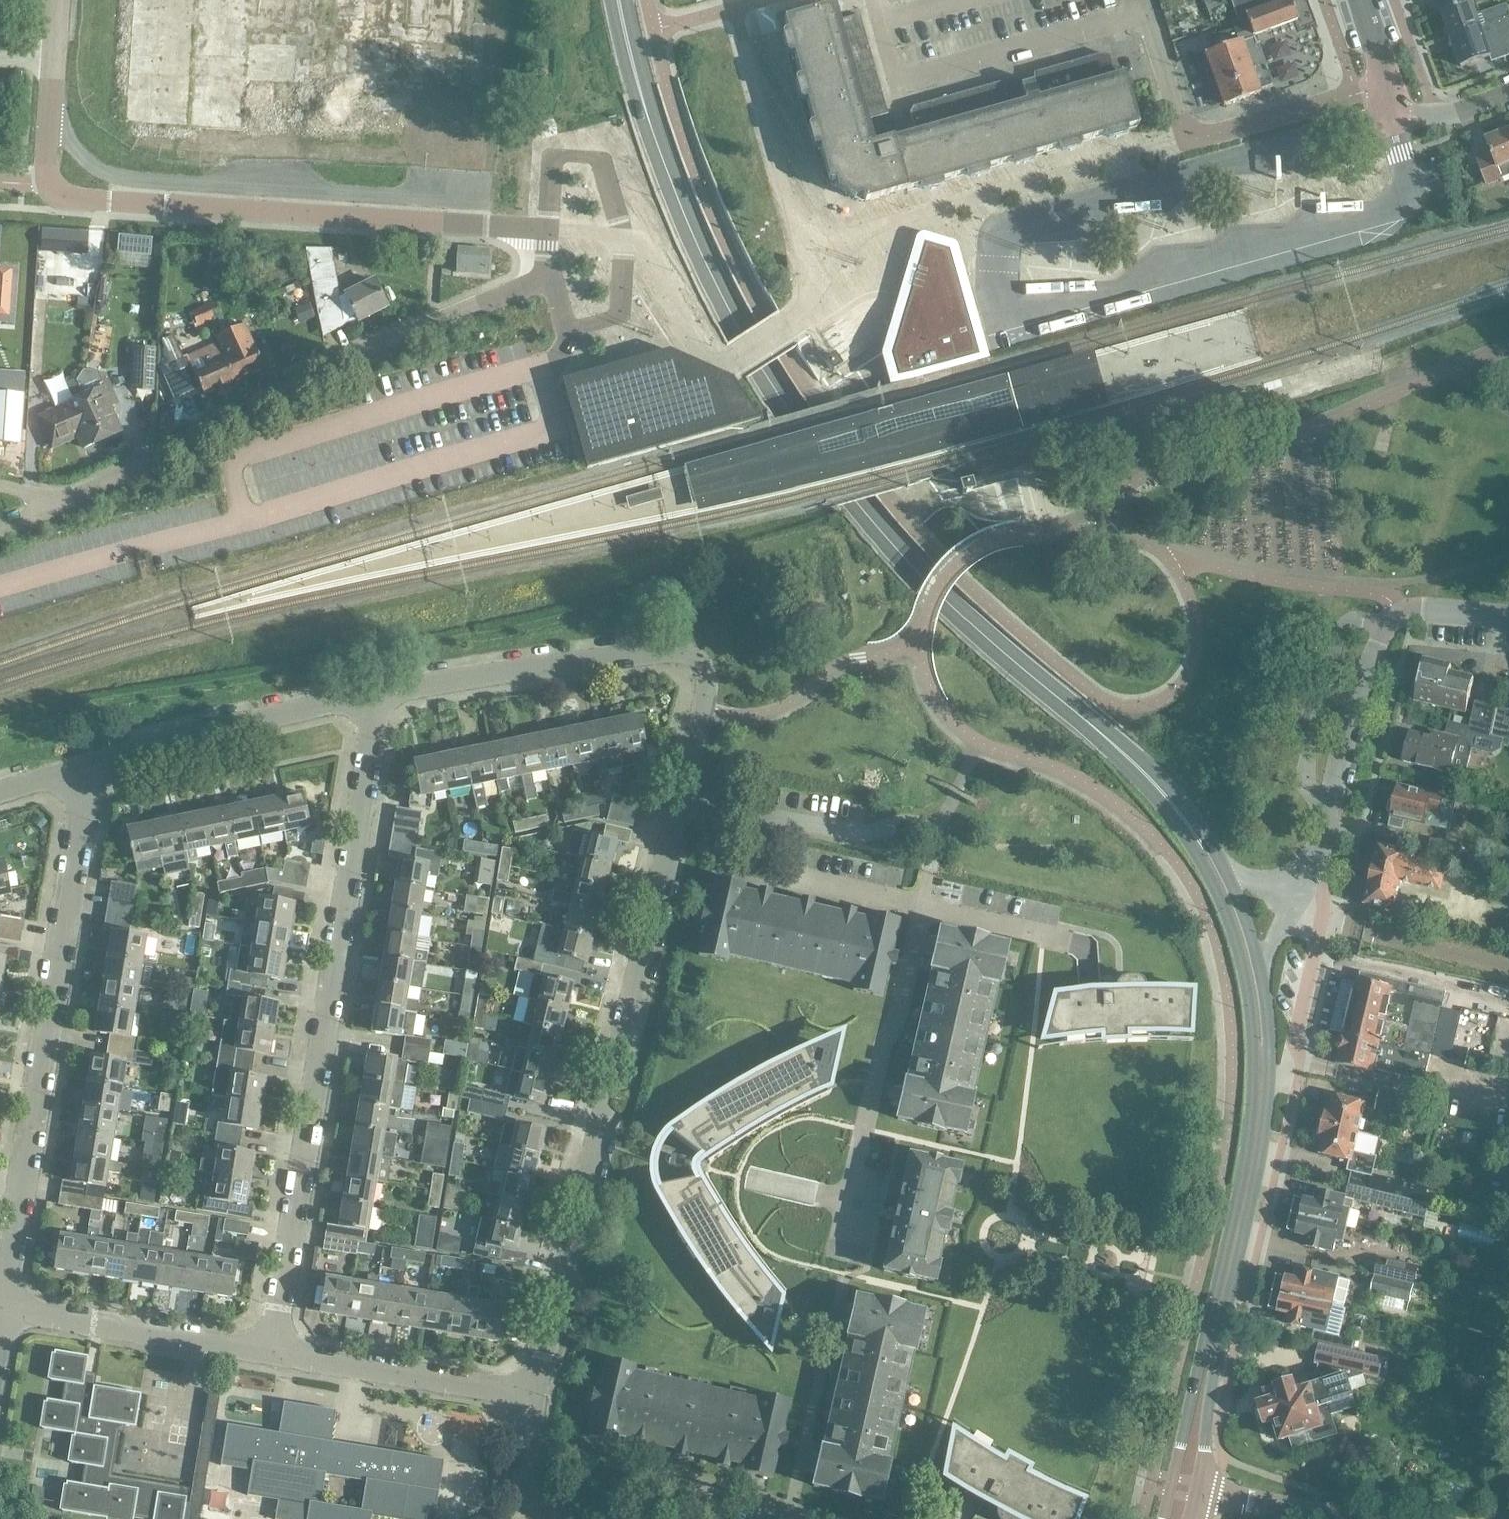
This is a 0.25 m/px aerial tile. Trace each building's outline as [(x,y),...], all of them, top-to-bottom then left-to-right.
[(131,73),(135,91),(132,108),(137,139),(141,113),(150,114),(164,112),(165,104),(152,102),(154,85),(170,83),(174,55),(194,52),(168,48),(202,42),(196,6),(166,2),(175,0),(142,0),(131,73)] [(1218,0),(1203,0),(1210,18),(1223,13),(1218,0)] [(1254,38),(1254,37),(1253,36),(1297,20),(1290,0),(1230,0),(1237,19),(1245,16),(1248,25),(1233,30),(1236,39),(1238,38),(1239,41),(1252,35),(1254,38)] [(1472,2),(1471,0),(1437,0),(1442,13),(1472,2)] [(1472,2),(1442,13),(1451,38),(1508,18),(1508,10),(1507,5),(1477,15),(1472,2)] [(837,33),(834,22),(830,8),(835,7),(835,6),(830,7),(829,7),(777,22),(816,162),(823,160),(829,183),(834,182),(862,197),(864,203),(1139,125),(1126,79),(1124,79),(1123,74),(1114,77),(1109,57),(1103,54),(1034,74),(1033,82),(1020,85),(1015,79),(913,108),(910,113),(916,137),(895,144),(893,139),(868,146),(862,121),(858,110),(855,99),(852,88),(849,77),(846,66),(843,55),(840,44),(837,33)] [(837,33),(863,26),(859,15),(834,22),(837,33)] [(1451,38),(1461,67),(1490,57),(1492,63),(1508,57),(1508,18),(1451,38)] [(840,44),(866,37),(863,26),(837,33),(840,44)] [(1271,86),(1254,38),(1241,42),(1241,41),(1237,42),(1233,30),(1213,37),(1217,49),(1204,54),(1223,106),(1260,93),(1259,91),(1271,86)] [(843,55),(869,48),(866,37),(840,44),(843,55)] [(846,66),(872,59),(869,48),(843,55),(846,66)] [(1278,77),(1294,71),(1289,57),(1273,63),(1278,77)] [(849,77),(875,70),(872,59),(846,66),(849,77)] [(852,88),(878,81),(875,70),(849,77),(852,88)] [(1298,77),(1281,80),(1284,97),(1301,95),(1298,77)] [(855,99),(881,92),(878,81),(852,88),(855,99)] [(858,110),(885,103),(881,92),(855,99),(858,110)] [(885,103),(858,110),(862,121),(888,114),(885,103)] [(196,127),(171,126),(170,144),(196,145),(196,127)] [(1500,135),(1499,132),(1489,136),(1490,139),(1487,140),(1492,153),(1477,159),(1487,186),(1503,180),(1503,179),(1508,177),(1508,132),(1500,135)] [(88,233),(75,232),(42,229),(41,251),(74,253),(87,254),(88,233)] [(880,355),(881,357),(888,385),(889,386),(890,385),(981,360),(989,358),(963,269),(957,245),(956,244),(956,243),(955,242),(954,241),(952,241),(951,240),(923,232),(922,232),(920,232),(919,233),(918,233),(917,234),(916,235),(915,236),(915,238),(899,289),(896,301),(882,347),(881,351),(881,353),(880,355)] [(119,235),(118,252),(151,255),(152,238),(119,235)] [(317,310),(328,308),(341,306),(331,249),(314,249),(306,249),(312,282),(317,310)] [(456,273),(487,275),(488,251),(458,249),(456,273)] [(204,290),(216,292),(220,269),(207,267),(204,290)] [(9,315),(12,272),(0,271),(0,315),(9,315)] [(111,279),(101,278),(97,302),(107,303),(111,279)] [(387,307),(374,281),(345,295),(358,321),(387,307)] [(210,318),(210,319),(221,315),(216,302),(205,307),(210,318)] [(315,318),(310,304),(296,310),(300,323),(315,318)] [(210,319),(210,318),(205,307),(194,312),(199,324),(210,319)] [(9,312),(8,341),(36,342),(36,313),(9,312)] [(214,338),(224,360),(234,382),(264,368),(244,324),(214,338)] [(171,364),(183,358),(173,336),(161,341),(171,364)] [(156,348),(133,347),(131,390),(154,391),(156,348)] [(757,419),(732,380),(664,352),(562,381),(586,467),(757,419)] [(234,382),(224,360),(214,364),(210,356),(190,364),(204,395),(234,382)] [(20,445),(25,372),(0,370),(0,443),(20,445)] [(85,396),(103,440),(122,432),(111,407),(115,405),(113,401),(116,400),(105,374),(83,371),(77,379),(85,396)] [(177,403),(190,400),(185,378),(172,382),(177,403)] [(103,440),(85,396),(77,379),(67,383),(75,401),(37,417),(51,449),(79,437),(84,448),(103,440)] [(1418,684),(1413,683),(1410,697),(1414,698),(1414,701),(1466,713),(1474,679),(1449,673),(1451,666),(1424,659),(1418,684)] [(1460,776),(1467,770),(1473,749),(1467,740),(1469,733),(1491,738),(1492,736),(1498,707),(1476,701),(1469,727),(1449,722),(1446,734),(1433,731),(1431,738),(1411,733),(1407,746),(1403,749),(1401,756),(1404,759),(1403,762),(1460,776)] [(1492,736),(1508,740),(1508,710),(1498,707),(1492,736)] [(613,721),(620,756),(622,768),(634,766),(631,753),(645,750),(641,732),(647,731),(644,716),(638,718),(638,716),(613,721)] [(588,726),(595,761),(597,772),(607,769),(605,759),(620,756),(613,721),(588,726)] [(563,731),(570,766),(595,761),(588,726),(563,731)] [(539,736),(546,771),(570,766),(563,731),(539,736)] [(514,741),(521,776),(526,801),(536,799),(531,774),(546,771),(539,736),(514,741)] [(489,746),(496,781),(499,793),(508,791),(506,779),(521,776),(514,741),(489,746)] [(465,751),(472,786),(476,808),(487,806),(482,784),(496,781),(489,746),(465,751)] [(439,756),(447,791),(472,786),(465,751),(439,756)] [(447,791),(439,756),(415,761),(419,784),(412,782),(408,806),(430,810),(433,794),(447,791)] [(1388,812),(1391,815),(1389,826),(1403,830),(1405,820),(1449,830),(1456,801),(1444,798),(1445,793),(1419,787),(1418,791),(1398,786),(1395,800),(1390,801),(1388,812)] [(276,798),(283,832),(286,844),(298,841),(295,830),(308,827),(301,793),(276,798)] [(614,796),(611,808),(635,814),(638,802),(614,796)] [(252,803),(259,837),(283,832),(276,798),(252,803)] [(259,837),(252,803),(227,808),(234,842),(259,837)] [(580,809),(582,819),(599,816),(597,805),(580,809)] [(392,831),(418,836),(422,812),(396,807),(392,831)] [(234,842),(227,808),(202,813),(209,847),(234,842)] [(632,826),(635,814),(611,808),(608,820),(632,826)] [(582,819),(580,809),(562,812),(564,823),(582,819)] [(209,847),(202,813),(177,818),(184,852),(185,852),(188,864),(198,862),(196,850),(209,847)] [(546,816),(529,819),(531,830),(548,826),(546,816)] [(184,852),(177,818),(153,823),(160,857),(184,852)] [(515,833),(531,830),(529,819),(513,822),(515,833)] [(162,868),(160,857),(153,823),(128,828),(129,831),(123,832),(126,848),(132,847),(137,873),(162,868)] [(588,834),(582,859),(610,866),(616,841),(628,844),(631,831),(606,825),(603,838),(588,834)] [(390,845),(416,849),(418,836),(392,831),(390,845)] [(1455,858),(1458,845),(1431,838),(1428,852),(1455,858)] [(478,854),(480,843),(465,840),(463,851),(478,854)] [(480,843),(478,854),(496,857),(498,846),(480,843)] [(396,884),(425,889),(427,876),(438,878),(442,853),(416,849),(390,845),(388,857),(400,859),(396,884)] [(1440,891),(1446,865),(1407,856),(1408,852),(1378,845),(1364,904),(1394,911),(1400,882),(1440,891)] [(502,848),(499,864),(510,866),(513,850),(502,848)] [(576,883),(604,890),(610,866),(582,859),(570,856),(567,867),(579,870),(576,883)] [(473,859),(469,882),(490,886),(494,862),(473,859)] [(9,895),(2,861),(0,861),(0,897),(9,895)] [(285,861),(283,873),(308,877),(310,865),(285,861)] [(507,883),(510,866),(499,864),(497,881),(507,883)] [(241,874),(242,878),(244,889),(269,884),(266,870),(265,869),(241,874)] [(306,889),(308,877),(283,873),(266,870),(269,884),(269,882),(281,885),(306,889)] [(219,894),(244,889),(242,878),(217,883),(219,894)] [(892,953),(900,920),(871,913),(869,919),(854,916),(856,910),(844,907),(843,913),(812,906),(814,901),(802,898),(801,904),(770,897),(771,891),(760,888),(758,894),(744,890),(745,884),(716,878),(709,911),(703,910),(700,921),(706,922),(698,956),(728,962),(729,956),(854,985),(853,991),(882,998),(889,964),(895,966),(898,954),(892,953)] [(110,894),(134,898),(136,886),(112,882),(110,894)] [(570,907),(598,914),(604,890),(576,883),(573,896),(553,891),(550,902),(570,907)] [(392,909),(421,914),(425,889),(396,884),(392,909)] [(261,900),(259,913),(246,911),(244,922),(257,924),(257,926),(291,931),(295,906),(303,907),(305,894),(280,890),(278,903),(261,900)] [(194,893),(191,909),(202,911),(205,895),(194,893)] [(134,898),(110,894),(108,907),(132,911),(134,898)] [(502,916),(505,899),(494,897),(491,914),(502,916)] [(475,922),(485,924),(489,899),(478,898),(475,922)] [(132,911),(108,907),(106,918),(131,922),(132,911)] [(564,931),(592,938),(598,914),(570,907),(564,931)] [(200,928),(202,911),(191,909),(189,927),(200,928)] [(382,932),(417,938),(421,914),(392,909),(391,918),(385,917),(382,932)] [(231,919),(244,922),(244,921),(246,913),(232,910),(231,919)] [(23,931),(24,920),(0,915),(0,927),(23,931)] [(131,922),(106,918),(104,930),(113,931),(109,957),(142,962),(146,937),(129,934),(131,922)] [(470,947),(481,949),(485,924),(475,922),(467,920),(465,935),(472,936),(470,947)] [(203,939),(213,940),(216,925),(205,923),(203,939)] [(240,947),(243,948),(287,956),(291,931),(257,926),(254,939),(242,937),(240,947)] [(23,931),(0,927),(0,940),(21,943),(23,931)] [(592,938),(564,931),(558,956),(586,963),(592,938)] [(900,1108),(897,1119),(917,1124),(917,1125),(943,1131),(943,1130),(963,1134),(972,1096),(971,1095),(996,984),(998,984),(1006,946),(986,941),(986,940),(961,934),(960,935),(940,931),(937,942),(928,940),(925,956),(934,958),(931,969),(933,970),(907,1081),(906,1081),(903,1092),(894,1090),(891,1106),(900,1108)] [(426,964),(430,940),(417,938),(382,932),(380,947),(386,948),(384,958),(413,962),(426,964)] [(3,984),(7,959),(18,961),(20,948),(0,945),(0,984),(3,984)] [(481,949),(470,947),(466,971),(477,972),(481,949)] [(283,981),(287,956),(243,948),(238,974),(230,972),(228,984),(266,991),(268,979),(283,981)] [(142,962),(109,957),(104,982),(138,987),(142,962)] [(380,982),(409,987),(413,962),(384,958),(380,982)] [(527,999),(538,1002),(567,1009),(573,984),(540,976),(543,965),(517,958),(514,970),(533,975),(527,999)] [(477,972),(466,971),(462,996),(473,997),(477,972)] [(1446,993),(1421,987),(1360,972),(1358,981),(1357,981),(1356,983),(1341,979),(1329,1032),(1344,1036),(1343,1037),(1339,1040),(1338,1047),(1340,1051),(1337,1064),(1373,1072),(1374,1070),(1425,1082),(1446,993)] [(1070,994),(1055,996),(1060,1039),(1084,1036),(1101,1035),(1102,1042),(1127,1041),(1127,1034),(1145,1033),(1166,1033),(1190,1035),(1192,991),(1180,990),(1144,989),(1144,987),(1144,985),(1142,983),(1141,981),(1139,980),(1137,979),(1134,978),(1132,978),(1130,978),(1128,978),(1123,979),(1121,980),(1119,982),(1118,984),(1117,986),(1116,988),(1116,990),(1100,991),(1091,992),(1086,992),(1070,994)] [(138,987),(104,982),(100,1007),(134,1012),(138,987)] [(376,1006),(417,1013),(419,1001),(407,999),(409,987),(380,982),(376,1006)] [(264,1003),(266,991),(228,984),(226,997),(233,998),(229,1023),(240,1025),(275,1030),(279,1005),(264,1003)] [(479,988),(475,1011),(484,1013),(486,1013),(490,989),(479,988)] [(185,1013),(188,994),(178,992),(174,1011),(185,1013)] [(473,997),(462,996),(460,1012),(470,1013),(473,997)] [(189,1015),(203,1017),(205,1004),(192,1002),(189,1015)] [(533,1026),(561,1033),(567,1009),(538,1002),(533,1026)] [(417,1013),(376,1006),(373,1031),(405,1036),(403,1048),(430,1052),(432,1040),(413,1037),(417,1013)] [(111,1034),(109,1047),(134,1051),(136,1038),(130,1037),(134,1012),(100,1007),(96,1032),(111,1034)] [(483,1030),(486,1013),(484,1013),(475,1011),(472,1028),(483,1030)] [(1443,1024),(1440,1073),(1458,1074),(1460,1025),(1443,1024)] [(271,1055),(275,1030),(240,1025),(236,1050),(231,1049),(229,1061),(254,1065),(256,1053),(271,1055)] [(527,1050),(555,1057),(561,1033),(533,1026),(527,1050)] [(187,1038),(185,1051),(196,1053),(198,1039),(187,1038)] [(466,1061),(475,1063),(478,1046),(468,1045),(466,1061)] [(667,1131),(703,1159),(731,1140),(759,1122),(789,1106),(819,1091),(819,1090),(825,1088),(827,1074),(830,1073),(832,1071),(834,1068),(835,1066),(836,1063),(836,1060),(836,1058),(836,1055),(835,1052),(833,1050),(831,1048),(828,1047),(825,1047),(823,1048),(820,1049),(818,1051),(817,1053),(815,1056),(813,1046),(792,1055),(759,1072),(728,1090),(698,1109),(667,1131)] [(93,1056),(88,1082),(122,1087),(127,1061),(133,1062),(134,1051),(109,1047),(107,1058),(93,1056)] [(365,1079),(404,1085),(408,1062),(428,1065),(430,1052),(403,1048),(401,1059),(369,1054),(365,1079)] [(511,1071),(521,1074),(549,1081),(555,1057),(527,1050),(517,1048),(511,1071)] [(254,1065),(229,1061),(217,1059),(211,1097),(228,1099),(263,1105),(267,1080),(252,1077),(254,1065)] [(549,1081),(521,1074),(515,1098),(543,1105),(549,1081)] [(404,1085),(365,1079),(361,1103),(389,1108),(400,1109),(404,1085)] [(118,1112),(122,1087),(88,1082),(84,1106),(118,1112)] [(455,1093),(436,1090),(448,1092),(446,1110),(457,1111),(459,1096),(455,1095),(455,1093)] [(470,1100),(507,1109),(510,1096),(484,1090),(481,1102),(470,1099),(470,1100)] [(171,1095),(161,1094),(158,1110),(169,1112),(171,1095)] [(1392,1116),(1413,1120),(1417,1100),(1396,1096),(1392,1116)] [(1323,1124),(1359,1133),(1366,1104),(1334,1097),(1331,1108),(1328,1107),(1323,1124)] [(244,1128),(259,1131),(263,1105),(228,1099),(224,1125),(219,1124),(217,1136),(242,1140),(244,1128)] [(507,1109),(470,1100),(467,1112),(504,1121),(507,1109)] [(357,1128),(385,1132),(389,1108),(361,1103),(357,1128)] [(114,1137),(118,1112),(84,1106),(80,1132),(114,1137)] [(153,1143),(164,1145),(168,1120),(149,1117),(147,1131),(155,1132),(153,1143)] [(173,1125),(184,1127),(186,1119),(174,1117),(173,1125)] [(499,1146),(511,1148),(539,1155),(545,1130),(509,1121),(504,1125),(499,1146)] [(1359,1133),(1323,1124),(1319,1142),(1322,1143),(1320,1154),(1349,1161),(1347,1171),(1352,1172),(1371,1177),(1373,1177),(1373,1175),(1378,1156),(1382,1138),(1359,1133)] [(432,1144),(434,1129),(403,1125),(401,1141),(432,1144)] [(439,1141),(449,1143),(452,1127),(441,1125),(439,1141)] [(353,1152),(381,1157),(385,1132),(357,1128),(353,1152)] [(110,1162),(114,1137),(80,1132),(76,1156),(110,1162)] [(240,1152),(242,1140),(217,1136),(215,1148),(220,1149),(216,1175),(250,1181),(255,1155),(240,1152)] [(449,1143),(439,1141),(436,1158),(446,1160),(449,1143)] [(164,1145),(153,1143),(150,1160),(161,1162),(164,1145)] [(451,1158),(462,1161),(464,1145),(454,1143),(451,1158)] [(505,1172),(533,1179),(539,1155),(511,1148),(505,1172)] [(170,1151),(168,1163),(180,1165),(182,1153),(170,1151)] [(349,1177),(377,1181),(388,1183),(392,1159),(381,1157),(353,1152),(349,1177)] [(910,1155),(896,1217),(891,1216),(889,1224),(894,1225),(883,1271),(903,1275),(902,1276),(913,1279),(913,1277),(934,1282),(938,1264),(936,1263),(943,1233),(945,1234),(950,1215),(948,1215),(954,1185),(956,1185),(960,1167),(939,1162),(940,1161),(929,1158),(929,1160),(910,1155)] [(64,1180),(62,1193),(91,1197),(105,1199),(105,1194),(116,1196),(122,1164),(110,1162),(76,1156),(72,1182),(64,1180)] [(462,1161),(451,1158),(448,1176),(459,1177),(462,1161)] [(153,1202),(159,1170),(145,1167),(139,1199),(153,1202)] [(499,1196),(527,1204),(533,1179),(505,1172),(502,1184),(490,1181),(487,1193),(499,1196)] [(250,1181),(216,1175),(207,1174),(205,1183),(214,1185),(212,1196),(205,1195),(202,1211),(253,1220),(255,1208),(246,1206),(250,1181)] [(430,1190),(441,1192),(444,1175),(433,1174),(430,1190)] [(1371,1177),(1368,1190),(1421,1203),(1424,1188),(1373,1175),(1373,1177),(1371,1177)] [(345,1201),(373,1206),(377,1181),(349,1177),(345,1201)] [(716,1207),(699,1178),(654,1188),(673,1221),(691,1251),(697,1259),(709,1276),(717,1288),(731,1305),(740,1317),(749,1327),(756,1321),(757,1321),(757,1324),(758,1327),(759,1329),(761,1331),(763,1333),(766,1334),(769,1334),(772,1333),(774,1331),(776,1329),(777,1327),(778,1324),(779,1321),(779,1319),(779,1316),(778,1313),(777,1310),(775,1308),(777,1294),(773,1289),(774,1288),(753,1262),(734,1235),(716,1207)] [(1368,1190),(1349,1185),(1346,1198),(1426,1219),(1429,1205),(1421,1203),(1368,1190)] [(441,1192),(430,1190),(427,1207),(438,1209),(441,1192)] [(457,1193),(446,1191),(443,1208),(454,1210),(457,1193)] [(1292,1213),(1347,1227),(1357,1229),(1361,1212),(1344,1208),(1346,1198),(1315,1191),(1313,1202),(1296,1198),(1292,1213)] [(60,1205),(89,1210),(91,1197),(62,1193),(60,1205)] [(493,1221),(521,1228),(527,1204),(499,1196),(493,1221)] [(91,1197),(89,1210),(91,1210),(102,1212),(117,1214),(119,1202),(105,1199),(91,1197)] [(1503,1200),(1501,1213),(1508,1214),(1508,1201),(1503,1200)] [(329,1225),(326,1238),(359,1243),(359,1242),(366,1244),(367,1231),(369,1231),(373,1206),(345,1201),(341,1227),(329,1225)] [(143,1217),(145,1206),(126,1203),(124,1214),(143,1217)] [(145,1206),(143,1217),(158,1219),(160,1208),(145,1206)] [(102,1212),(91,1210),(90,1220),(100,1221),(102,1212)] [(193,1225),(195,1214),(176,1211),(175,1222),(193,1225)] [(1347,1227),(1292,1213),(1288,1231),(1305,1235),(1303,1246),(1333,1253),(1336,1242),(1344,1243),(1347,1227)] [(195,1214),(193,1225),(209,1227),(210,1216),(195,1214)] [(123,1229),(125,1217),(107,1215),(105,1227),(123,1229)] [(248,1237),(250,1224),(225,1219),(222,1232),(248,1237)] [(515,1252),(521,1228),(493,1221),(490,1232),(478,1229),(472,1255),(499,1262),(524,1268),(527,1255),(515,1252)] [(138,1248),(132,1283),(157,1287),(163,1252),(161,1251),(164,1234),(150,1232),(147,1249),(138,1248)] [(419,1248),(431,1250),(434,1236),(421,1234),(419,1248)] [(82,1274),(88,1239),(63,1235),(62,1237),(53,1236),(50,1249),(60,1250),(57,1270),(82,1274)] [(325,1249),(350,1254),(350,1255),(357,1256),(357,1254),(359,1243),(326,1238),(325,1249)] [(88,1239),(82,1274),(107,1278),(113,1243),(88,1239)] [(1459,1251),(1487,1254),(1488,1243),(1461,1240),(1459,1251)] [(359,1242),(359,1243),(357,1254),(374,1256),(376,1245),(366,1244),(359,1242)] [(113,1243),(107,1278),(132,1283),(138,1248),(113,1243)] [(407,1261),(409,1250),(392,1248),(390,1259),(407,1261)] [(409,1250),(407,1261),(423,1264),(425,1253),(409,1250)] [(163,1252),(157,1287),(182,1291),(188,1256),(163,1252)] [(188,1256),(182,1291),(207,1295),(213,1260),(188,1256)] [(457,1270),(459,1259),(442,1256),(440,1267),(457,1270)] [(1380,1257),(1375,1276),(1415,1285),(1419,1266),(1380,1257)] [(459,1259),(457,1270),(473,1272),(475,1261),(459,1259)] [(213,1260),(207,1295),(232,1299),(237,1264),(213,1260)] [(1496,1274),(1492,1263),(1484,1266),(1488,1277),(1496,1274)] [(519,1285),(523,1272),(497,1266),(493,1279),(519,1285)] [(1273,1292),(1345,1309),(1349,1291),(1337,1288),(1339,1279),(1297,1269),(1295,1280),(1277,1276),(1273,1292)] [(352,1282),(346,1316),(372,1320),(377,1286),(379,1277),(368,1275),(366,1284),(352,1282)] [(1410,1302),(1414,1285),(1374,1276),(1370,1293),(1410,1302)] [(346,1316),(352,1282),(327,1277),(322,1312),(346,1316)] [(1450,1289),(1457,1291),(1459,1285),(1452,1283),(1450,1289)] [(377,1286),(372,1320),(396,1324),(402,1290),(377,1286)] [(452,1298),(447,1333),(471,1337),(477,1302),(479,1288),(469,1286),(466,1300),(452,1298)] [(402,1290),(396,1324),(422,1329),(427,1294),(402,1290)] [(1495,1291),(1495,1300),(1508,1301),(1508,1293),(1495,1291)] [(1375,1345),(1340,1336),(1347,1309),(1345,1309),(1273,1292),(1269,1309),(1287,1313),(1284,1324),(1313,1331),(1313,1333),(1327,1336),(1325,1346),(1372,1357),(1375,1345)] [(427,1294),(422,1329),(447,1333),(452,1298),(427,1294)] [(877,1302),(856,1298),(854,1309),(845,1307),(841,1323),(850,1325),(848,1336),(849,1336),(823,1448),(822,1448),(820,1459),(810,1457),(807,1473),(816,1475),(813,1486),(833,1491),(833,1492),(859,1498),(859,1497),(879,1501),(888,1463),(887,1463),(912,1351),(914,1351),(922,1313),(902,1308),(903,1307),(877,1301),(877,1302)] [(1382,1299),(1376,1317),(1407,1327),(1412,1309),(1382,1299)] [(477,1302),(471,1337),(497,1341),(503,1306),(477,1302)] [(1356,1408),(1347,1381),(1363,1375),(1378,1379),(1382,1360),(1372,1357),(1325,1346),(1320,1345),(1315,1364),(1319,1365),(1317,1374),(1264,1391),(1267,1400),(1259,1403),(1266,1425),(1274,1423),(1280,1442),(1290,1439),(1294,1449),(1338,1435),(1331,1415),(1356,1408)] [(189,1488),(112,1476),(120,1425),(137,1427),(142,1394),(96,1387),(97,1380),(86,1378),(89,1357),(56,1351),(51,1381),(65,1383),(62,1402),(48,1400),(43,1429),(75,1434),(70,1463),(85,1465),(82,1484),(67,1482),(62,1512),(101,1518),(134,1518),(139,1518),(184,1518),(189,1488)] [(779,1446),(785,1447),(788,1435),(782,1434),(790,1401),(761,1394),(759,1400),(749,1398),(750,1392),(730,1388),(728,1393),(707,1388),(708,1383),(688,1378),(686,1384),(665,1379),(666,1373),(646,1368),(644,1374),(634,1372),(635,1366),(606,1359),(599,1392),(593,1391),(590,1403),(596,1404),(588,1437),(617,1443),(619,1437),(634,1441),(632,1446),(644,1449),(645,1443),(676,1450),(674,1456),(686,1458),(687,1453),(718,1460),(717,1466),(728,1468),(729,1463),(744,1466),(743,1472),(772,1479),(779,1446)] [(222,1460),(253,1465),(247,1496),(278,1501),(275,1518),(372,1518),(372,1515),(392,1518),(434,1518),(444,1461),(332,1442),(335,1438),(333,1435),(336,1431),(334,1429),(337,1425),(335,1423),(337,1411),(295,1405),(289,1436),(228,1426),(222,1460)] [(1083,1501),(1062,1492),(1042,1483),(1026,1475),(1030,1468),(1007,1456),(1003,1462),(988,1454),(968,1441),(944,1478),(960,1488),(975,1497),(997,1509),(997,1511),(996,1513),(996,1516),(997,1518),(1076,1518),(1083,1501)] [(467,1472),(472,1480),(488,1469),(476,1451),(454,1466),(460,1476),(467,1472)] [(45,1489),(33,1487),(29,1507),(42,1509),(45,1489)]
